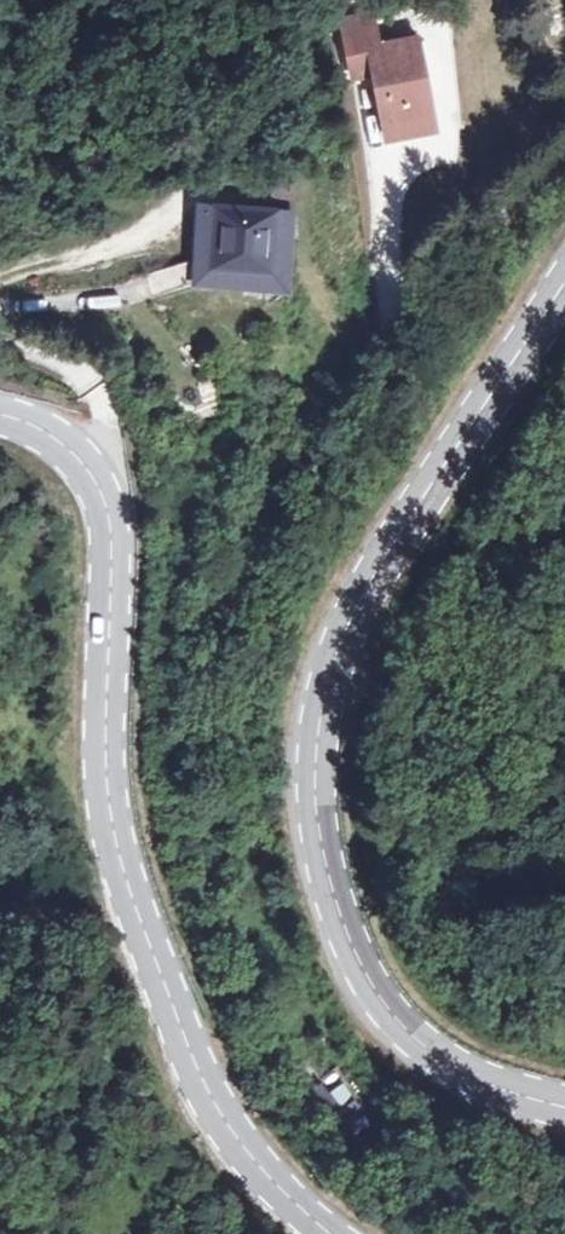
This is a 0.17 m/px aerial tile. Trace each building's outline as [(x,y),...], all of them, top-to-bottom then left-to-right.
[(365,5),(335,13),(349,72),(371,67),(388,133),(430,123),(408,32),(373,41),(365,5)] [(220,196),(218,215),(214,252),(268,258),(273,206),(274,201),(220,196)] [(199,213),(193,271),(284,281),(292,208),(273,206),(268,258),(214,252),(218,215),(199,213)] [(347,1121),(373,1101),(364,1089),(352,1098),(333,1073),(319,1084),(347,1121)]
